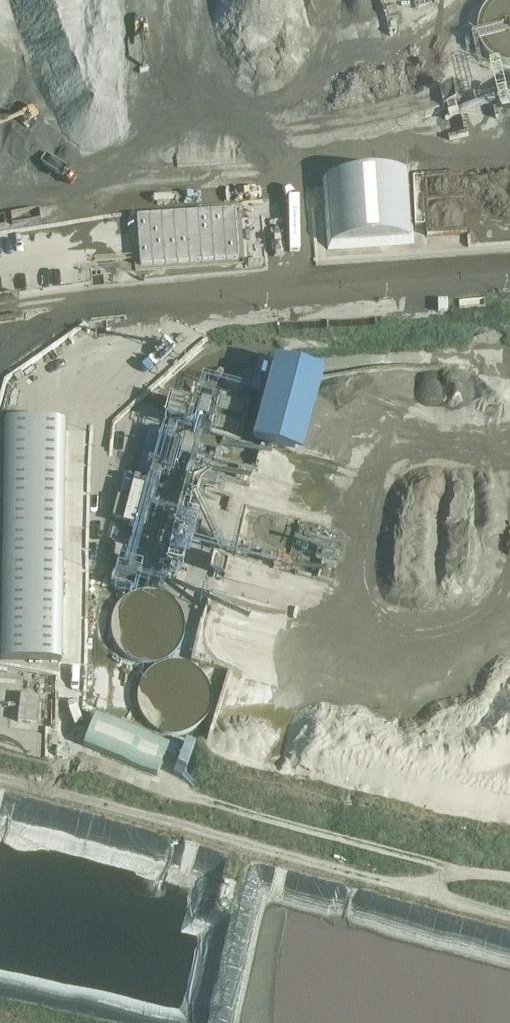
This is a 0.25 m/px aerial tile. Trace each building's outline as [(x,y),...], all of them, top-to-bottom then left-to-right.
[(322,178),(327,248),(414,242),(409,172),(322,178)] [(235,210),(136,216),(139,266),(238,259),(235,210)] [(274,364),(252,445),(302,458),(323,377),(274,364)] [(5,418),(0,659),(60,658),(65,419),(5,418)] [(155,463),(161,432),(146,429),(140,461),(155,463)] [(147,487),(132,483),(122,522),(137,526),(147,487)] [(19,709),(17,721),(37,724),(39,712),(40,700),(20,697),(19,709)] [(88,723),(77,753),(152,780),(163,750),(88,723)] [(194,750),(184,746),(174,772),(184,776),(194,750)] [(217,907),(232,911),(236,895),(220,891),(217,907)]
